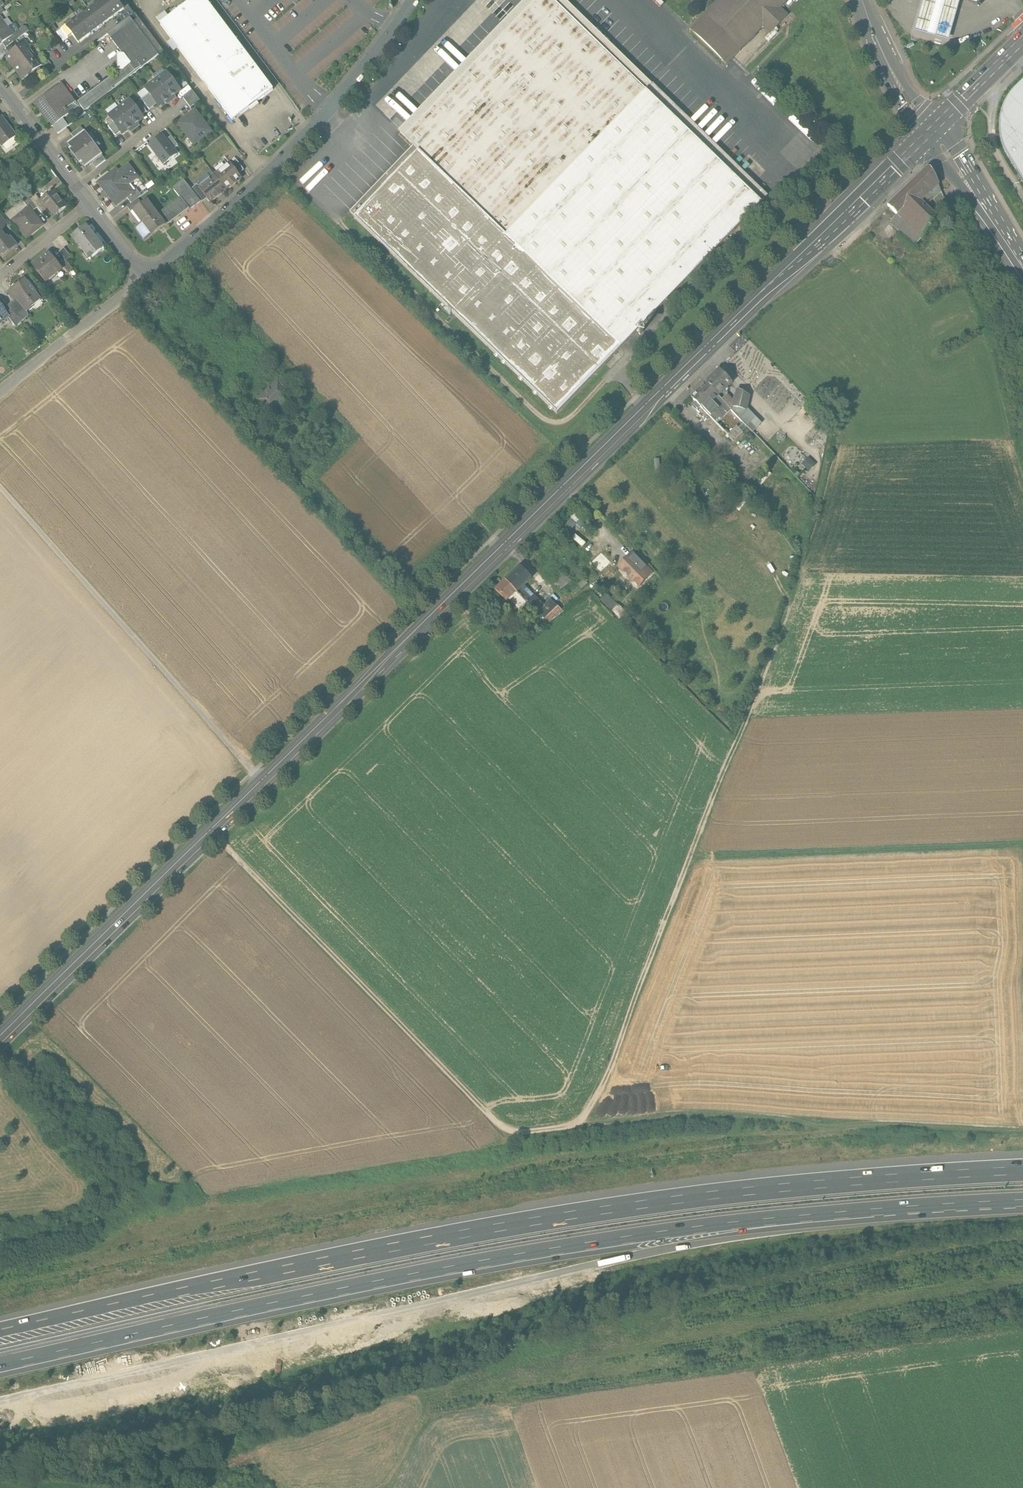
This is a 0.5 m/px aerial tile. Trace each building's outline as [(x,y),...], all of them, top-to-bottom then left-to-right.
[(99,1),(101,2),(113,18),(124,10),(117,0),(101,0),(99,1)] [(205,0),(192,0),(161,23),(233,120),(273,90),(205,0)] [(398,131),(413,146),(349,212),(557,413),(768,195),(565,0),(525,0),(398,131)] [(714,6),(713,6),(713,7),(706,14),(705,14),(692,28),(691,29),(726,63),(727,62),(740,48),(741,48),(741,47),(748,40),(748,39),(755,32),(755,33),(756,32),(763,25),(770,32),(786,16),(778,8),(785,1),(786,1),(786,0),(719,0),(714,6)] [(914,30),(948,40),(959,0),(923,0),(914,30)] [(113,18),(101,2),(95,7),(94,5),(88,9),(89,11),(90,11),(101,26),(113,18)] [(101,26),(90,11),(89,11),(84,15),(83,13),(77,18),(78,19),(90,35),(101,26)] [(9,39),(14,35),(13,35),(0,17),(0,46),(9,39)] [(130,17),(108,34),(111,39),(134,22),(130,17)] [(78,19),(73,23),(72,22),(66,26),(72,35),(79,43),(90,35),(78,19)] [(134,22),(111,39),(130,64),(136,73),(159,56),(134,22)] [(66,26),(65,25),(61,29),(68,38),(72,35),(66,26)] [(18,31),(13,35),(14,35),(9,39),(13,43),(16,40),(22,36),(18,31)] [(13,43),(6,48),(10,52),(19,45),(16,40),(13,43)] [(10,52),(5,56),(23,79),(38,67),(27,52),(30,49),(24,42),(10,52)] [(130,64),(78,102),(85,111),(136,73),(130,64)] [(38,67),(27,76),(31,81),(42,73),(38,67)] [(166,73),(156,80),(171,101),(175,98),(174,97),(175,95),(180,91),(166,73)] [(171,101),(156,80),(145,88),(149,94),(157,104),(159,107),(164,103),(167,103),(168,104),(171,101)] [(1005,104),(1000,117),(999,129),(1000,141),(1004,153),(1022,184),(1022,85),(1005,104)] [(53,94),(51,91),(34,103),(52,126),(68,114),(65,110),(75,102),(63,86),(53,94)] [(193,91),(183,99),(187,103),(196,96),(193,91)] [(149,94),(142,100),(149,110),(157,104),(149,94)] [(196,96),(187,103),(190,108),(200,101),(196,96)] [(130,100),(119,108),(135,129),(138,126),(138,125),(138,123),(143,118),(142,116),(134,106),(130,100)] [(140,102),(134,106),(142,116),(147,112),(140,102)] [(135,129),(119,108),(109,116),(113,122),(121,132),(122,134),(128,130),(130,130),(131,131),(135,129)] [(195,111),(178,123),(194,144),(211,132),(195,111)] [(0,117),(0,145),(1,147),(15,136),(0,116),(0,117)] [(113,122),(108,126),(115,136),(121,132),(113,122)] [(80,127),(71,134),(75,139),(84,132),(80,127)] [(75,139),(68,144),(76,156),(93,144),(84,132),(75,139)] [(178,146),(171,136),(166,141),(173,150),(173,149),(174,149),(178,146)] [(163,137),(157,141),(156,140),(149,146),(163,164),(177,154),(174,149),(173,149),(173,150),(166,141),(163,137)] [(93,144),(76,156),(85,168),(92,163),(102,156),(102,155),(93,144)] [(102,156),(92,163),(96,168),(105,161),(102,156)] [(244,170),(236,159),(230,164),(238,174),(244,170)] [(226,189),(241,178),(238,174),(230,164),(230,163),(215,175),(226,189)] [(129,165),(112,177),(110,174),(99,182),(104,189),(103,190),(108,195),(109,195),(116,205),(127,197),(131,194),(133,192),(127,183),(137,176),(129,165)] [(926,168),(906,187),(921,200),(939,184),(935,176),(930,168),(926,167),(926,168)] [(209,202),(226,189),(215,175),(199,187),(198,188),(206,199),(209,202)] [(183,179),(172,187),(180,198),(157,215),(165,225),(166,226),(189,209),(200,201),(191,189),(183,179)] [(199,187),(197,184),(191,189),(200,201),(202,202),(206,199),(198,188),(199,187)] [(921,200),(906,187),(888,205),(897,215),(890,222),(914,246),(920,239),(925,243),(933,233),(927,228),(936,214),(946,205),(945,199),(945,197),(939,202),(940,203),(932,211),(921,200)] [(54,189),(51,192),(50,191),(47,193),(48,194),(40,200),(39,201),(45,209),(48,207),(54,216),(66,206),(60,198),(60,197),(54,189)] [(138,191),(132,196),(131,194),(127,197),(131,204),(138,199),(141,196),(138,191)] [(36,195),(31,199),(37,207),(41,212),(45,209),(39,201),(40,200),(36,195)] [(28,197),(23,201),(28,207),(32,212),(37,207),(31,199),(28,197)] [(131,204),(127,207),(132,212),(134,211),(134,210),(142,204),(138,199),(131,204)] [(157,215),(147,200),(142,204),(134,210),(134,211),(142,222),(135,227),(145,240),(165,225),(157,215)] [(28,207),(12,220),(26,238),(42,225),(32,212),(28,207)] [(104,248),(86,226),(72,237),(90,259),(104,248)] [(1,255),(2,257),(16,246),(11,239),(9,241),(8,239),(7,238),(5,237),(4,237),(1,233),(3,230),(0,228),(0,256),(1,255)] [(71,257),(64,248),(59,252),(64,258),(66,261),(71,257)] [(62,269),(48,253),(33,265),(46,282),(62,269)] [(66,261),(64,258),(60,262),(68,272),(72,269),(66,261)] [(37,296),(24,279),(7,293),(13,301),(14,302),(16,300),(24,310),(25,312),(34,305),(31,301),(37,296)] [(24,310),(16,300),(14,302),(13,301),(7,306),(11,310),(16,317),(24,310)] [(7,317),(8,317),(6,314),(0,307),(0,323),(7,317)] [(16,317),(11,310),(6,314),(8,317),(7,317),(15,326),(20,322),(16,317)] [(719,370),(706,383),(718,396),(723,391),(725,394),(730,390),(727,387),(732,383),(719,370)] [(718,396),(706,383),(691,397),(696,402),(694,404),(698,409),(700,407),(707,414),(713,408),(709,405),(718,396)] [(749,397),(738,391),(732,406),(741,409),(738,417),(742,421),(744,410),(746,410),(749,397)] [(742,421),(727,435),(733,441),(743,433),(742,431),(747,426),(742,421)] [(642,564),(632,554),(628,558),(638,568),(642,564)] [(638,568),(628,558),(619,567),(634,582),(642,574),(646,578),(651,573),(642,564),(638,568)] [(520,566),(506,581),(516,592),(526,603),(531,599),(520,589),(524,585),(524,586),(528,582),(527,582),(531,578),(528,575),(530,573),(528,571),(526,573),(520,566)] [(570,582),(561,573),(554,580),(563,589),(570,582)] [(516,592),(506,581),(495,591),(506,601),(511,597),(516,592)] [(524,586),(524,585),(520,589),(531,599),(526,603),(528,605),(547,624),(563,612),(552,600),(545,607),(524,586)] [(526,603),(516,592),(511,597),(523,610),(528,605),(526,603)] [(617,606),(607,594),(603,598),(606,601),(604,603),(611,611),(617,606)]
